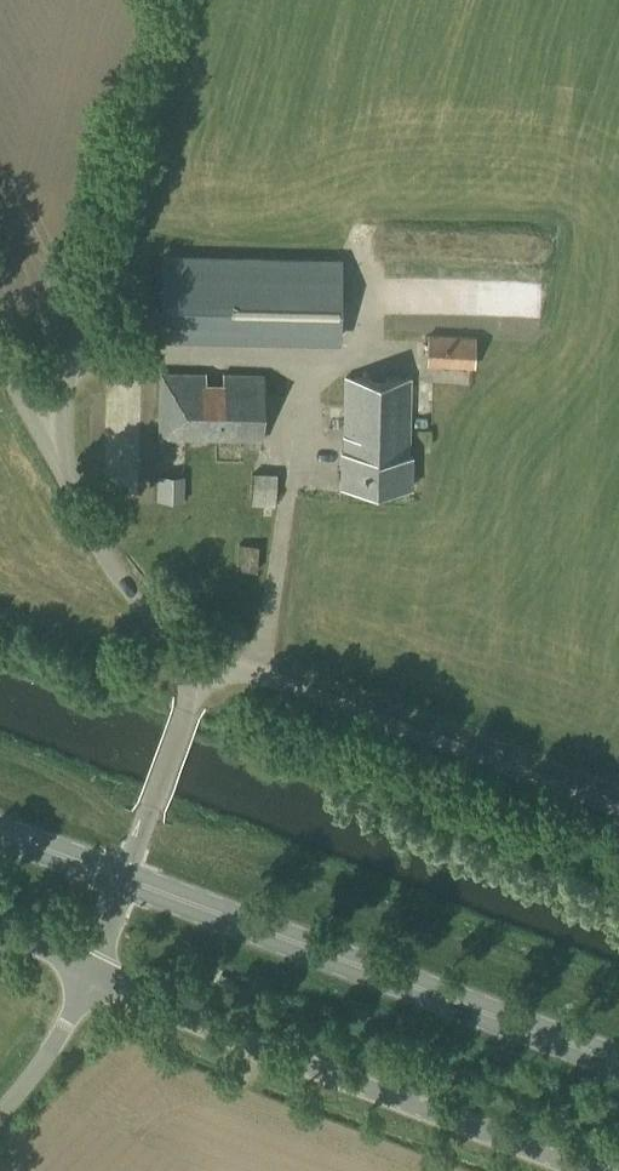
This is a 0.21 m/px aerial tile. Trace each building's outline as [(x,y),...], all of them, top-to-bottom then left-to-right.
[(338,337),(339,261),(162,258),(161,334),(338,337)] [(475,367),(475,335),(428,333),(427,365),(475,367)] [(224,382),(205,382),(205,373),(160,372),(159,437),(262,440),(264,374),(224,374),(224,382)] [(409,456),(410,378),(346,377),(345,452),(341,452),(341,485),(412,486),(412,456),(409,456)] [(157,474),(157,500),(184,501),(185,475),(157,474)] [(253,474),(251,505),(275,506),(277,476),(253,474)] [(258,546),(238,544),(237,569),(256,570),(258,546)]
